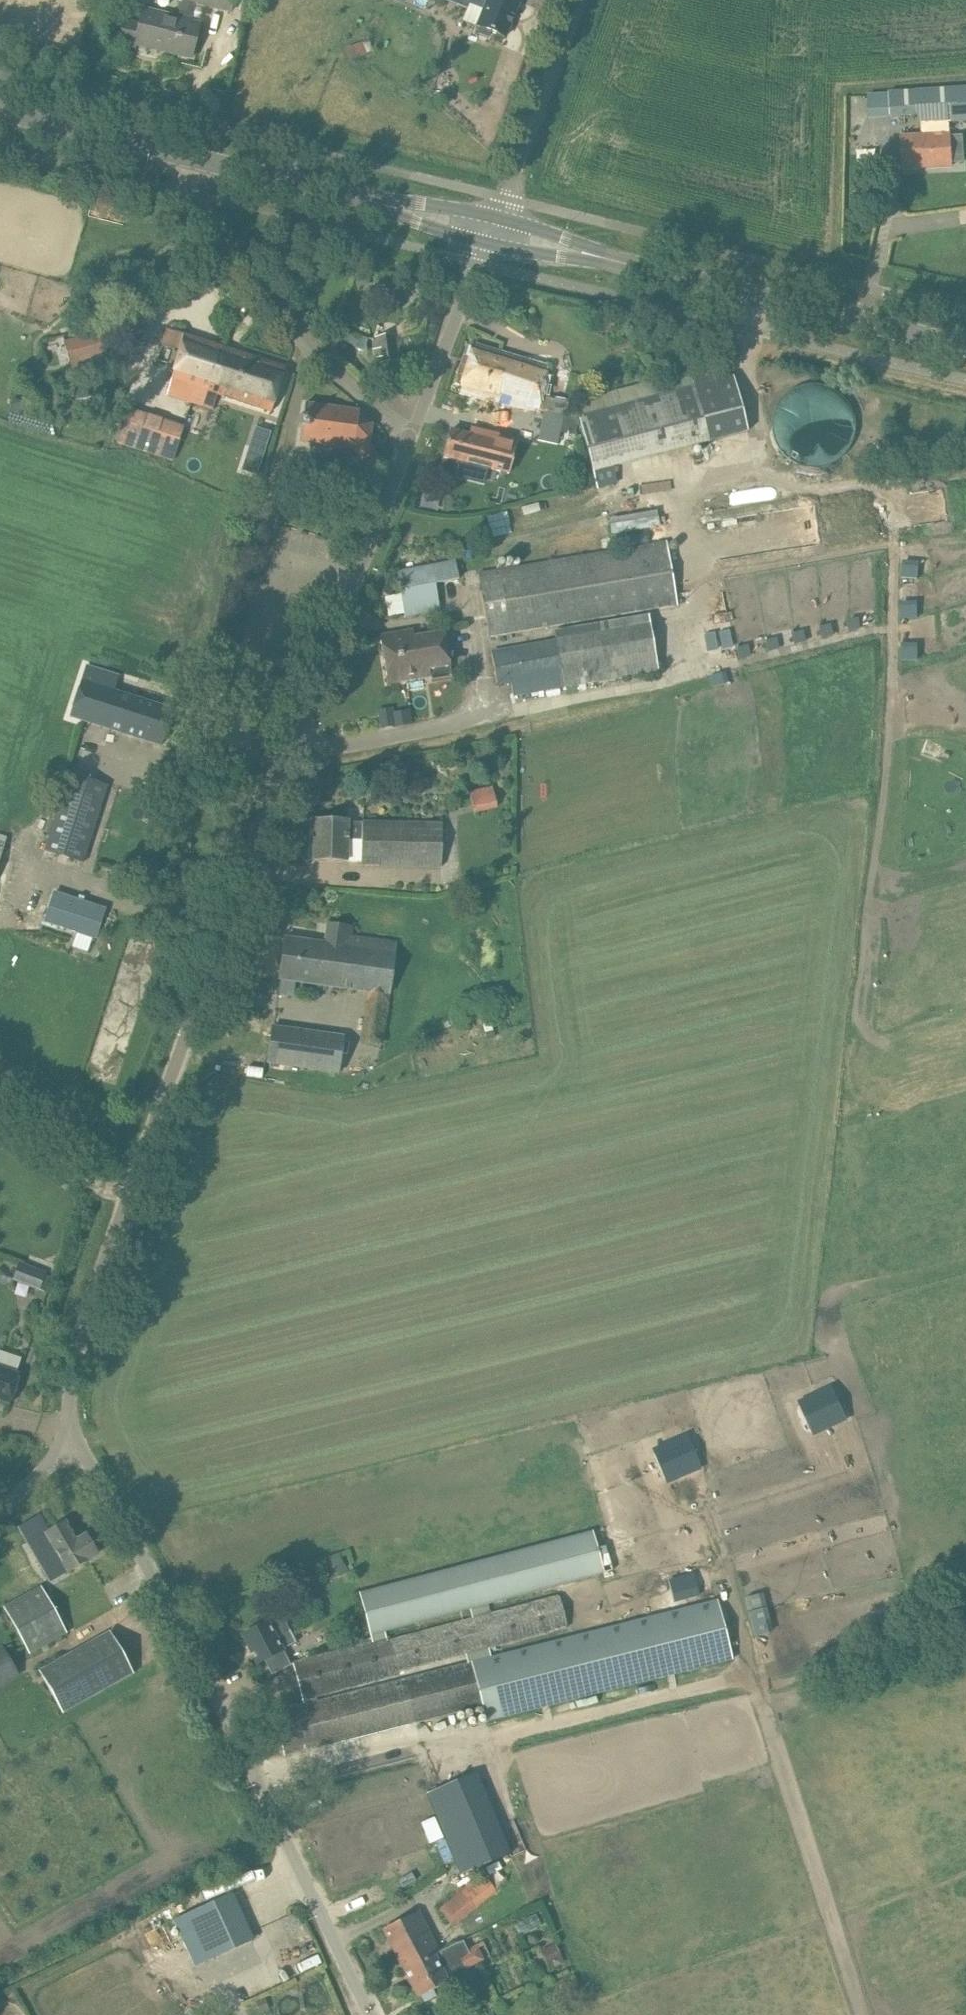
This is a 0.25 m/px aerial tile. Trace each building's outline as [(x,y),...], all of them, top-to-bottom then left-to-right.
[(180,0),(184,1),(179,19),(142,11),(140,23),(121,19),(115,45),(136,49),(136,45),(160,51),(191,58),(199,24),(192,22),(196,4),(230,12),(233,0),(180,0)] [(469,8),(470,4),(484,9),(477,26),(479,27),(476,34),(488,39),(491,31),(505,37),(518,4),(509,0),(447,0),(469,8)] [(367,54),(362,41),(346,48),(351,61),(367,54)] [(890,92),(891,116),(920,114),(921,135),(902,136),(904,168),(952,166),(950,134),(949,122),(965,121),(965,88),(890,92)] [(166,329),(161,344),(180,349),(175,366),(167,394),(191,402),(202,405),(223,347),(166,329)] [(116,372),(105,330),(63,340),(74,382),(116,372)] [(398,360),(395,338),(375,341),(378,363),(398,360)] [(459,393),(484,401),(492,376),(496,378),(500,364),(496,363),(500,351),(475,343),(459,393)] [(223,347),(202,405),(212,409),(216,394),(271,411),(285,367),(223,347)] [(492,376),(484,401),(538,411),(567,402),(568,401),(569,399),(553,396),(553,398),(539,395),(545,373),(525,367),(527,359),(500,351),(496,363),(500,364),(496,378),(492,376)] [(715,381),(711,366),(574,401),(592,471),(747,432),(733,377),(715,381)] [(772,443),(825,462),(847,399),(794,380),(772,443)] [(567,407),(567,402),(538,411),(542,412),(537,441),(558,445),(563,415),(566,416),(566,415),(567,415),(567,408),(567,407)] [(358,411),(305,404),(303,417),(300,416),(298,427),(301,428),(300,439),(331,443),(331,449),(341,450),(342,445),(352,446),(362,464),(376,456),(368,441),(369,440),(372,424),(358,411)] [(120,431),(117,440),(136,447),(172,459),(176,447),(180,434),(184,425),(129,407),(120,431)] [(255,426),(249,445),(265,450),(271,432),(255,426)] [(451,430),(444,457),(460,461),(458,469),(457,471),(484,478),(487,468),(509,474),(517,440),(490,433),(471,428),(469,434),(451,430)] [(177,447),(200,456),(207,437),(184,429),(177,447)] [(583,478),(564,482),(566,491),(585,487),(583,478)] [(630,513),(653,508),(651,498),(628,503),(630,513)] [(750,514),(718,520),(718,527),(723,552),(728,553),(744,549),(739,549),(764,544),(766,520),(770,542),(787,539),(788,527),(799,525),(802,536),(808,537),(809,513),(800,513),(794,514),(775,512),(764,515),(750,514)] [(658,513),(611,514),(612,531),(659,529),(658,513)] [(679,605),(667,540),(478,573),(489,638),(498,636),(499,642),(511,640),(511,634),(679,605)] [(397,574),(397,575),(404,608),(406,616),(441,609),(439,600),(436,583),(460,578),(456,562),(432,566),(398,574),(397,574)] [(396,578),(382,573),(376,591),(390,596),(396,578)] [(657,672),(648,616),(553,631),(555,640),(492,651),(497,684),(512,682),(514,696),(657,672)] [(413,637),(412,630),(380,636),(388,683),(421,677),(419,670),(450,665),(444,632),(413,637)] [(87,666),(71,716),(142,739),(161,745),(173,710),(133,697),(114,691),(118,676),(87,666)] [(84,863),(97,817),(107,784),(68,772),(45,851),(84,863)] [(497,808),(492,786),(469,791),(473,813),(497,808)] [(361,861),(361,865),(441,867),(442,823),(362,821),(362,822),(348,822),(348,821),(314,820),(313,860),(347,861),(361,861)] [(53,890),(42,920),(94,937),(104,907),(53,890)] [(325,943),(315,942),(309,983),(370,991),(363,1040),(382,1043),(396,942),(351,936),(352,927),(328,923),(325,943)] [(279,979),(309,983),(315,942),(284,938),(279,979)] [(344,1036),(272,1026),(267,1062),(339,1072),(344,1036)] [(124,1076),(125,1037),(93,1036),(92,1075),(124,1076)] [(19,1262),(13,1279),(38,1288),(39,1288),(45,1291),(51,1276),(44,1273),(45,1272),(19,1262)] [(0,1368),(0,1401),(9,1404),(19,1374),(0,1368)] [(846,1416),(833,1389),(800,1405),(813,1432),(846,1416)] [(694,1465),(683,1439),(653,1452),(664,1478),(694,1465)] [(39,1516),(19,1528),(45,1573),(63,1563),(68,1572),(87,1560),(97,1554),(86,1535),(76,1541),(65,1522),(48,1531),(39,1516)] [(605,1573),(594,1530),(359,1590),(372,1642),(293,1663),(304,1705),(288,1709),(273,1712),(278,1733),(284,1755),(482,1704),(487,1722),(736,1658),(720,1597),(572,1636),(490,1656),(488,1649),(568,1628),(559,1594),(490,1613),(488,1604),(558,1585),(605,1573)] [(320,1562),(325,1572),(343,1563),(338,1553),(320,1562)] [(669,1579),(674,1601),(698,1594),(692,1573),(669,1579)] [(66,1633),(41,1587),(4,1607),(30,1653),(66,1633)] [(751,1621),(768,1618),(763,1592),(746,1596),(751,1621)] [(266,1623),(242,1635),(257,1664),(264,1660),(271,1673),(289,1664),(282,1650),(282,1649),(296,1642),(279,1610),(264,1618),(266,1623)] [(134,1673),(109,1630),(39,1670),(63,1713),(134,1673)] [(3,1648),(0,1650),(0,1685),(19,1674),(3,1648)] [(509,1855),(474,1774),(426,1795),(460,1875),(509,1855)] [(509,1881),(495,1864),(439,1909),(453,1927),(509,1881)] [(229,1893),(175,1918),(196,1965),(251,1940),(229,1893)] [(516,1936),(544,1925),(536,1904),(508,1916),(516,1936)] [(384,1929),(404,1969),(439,1952),(418,1912),(384,1929)] [(457,1956),(467,1951),(462,1940),(457,1942),(439,1952),(414,1964),(404,1969),(419,1997),(421,1996),(424,2002),(437,1996),(433,1989),(447,1982),(445,1980),(464,1971),(457,1956)] [(555,1943),(540,1950),(550,1970),(565,1963),(555,1943)]
